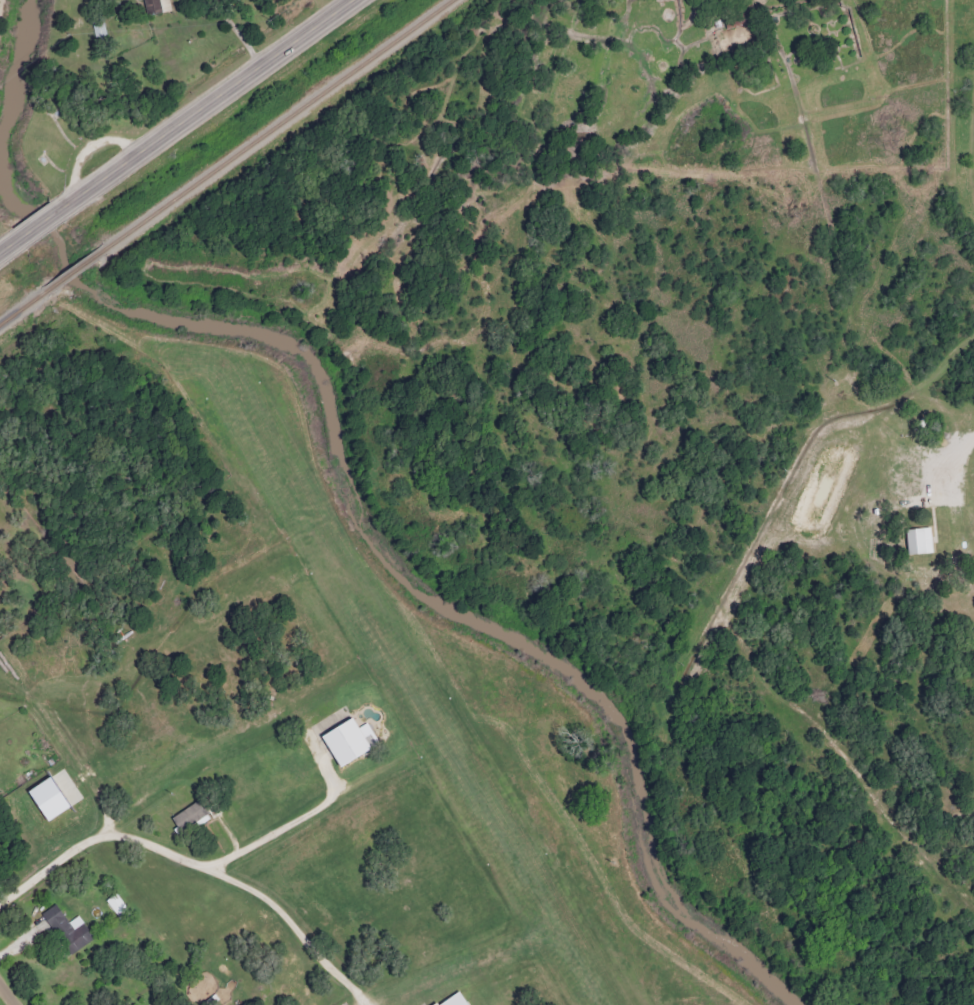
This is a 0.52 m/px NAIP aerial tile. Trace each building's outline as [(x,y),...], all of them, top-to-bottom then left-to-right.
[(142,11),(167,11),(167,0),(142,0),(142,11)] [(93,37),(103,37),(102,22),(92,22),(93,37)] [(370,749),(353,716),(320,733),(337,766),(370,749)] [(207,815),(197,799),(170,816),(180,832),(207,815)] [(125,909),(115,892),(105,899),(115,915),(125,909)] [(77,918),(68,924),(54,903),(41,912),(67,954),(90,939),(77,918)] [(458,990),(436,1004),(468,1004),(458,990)]
